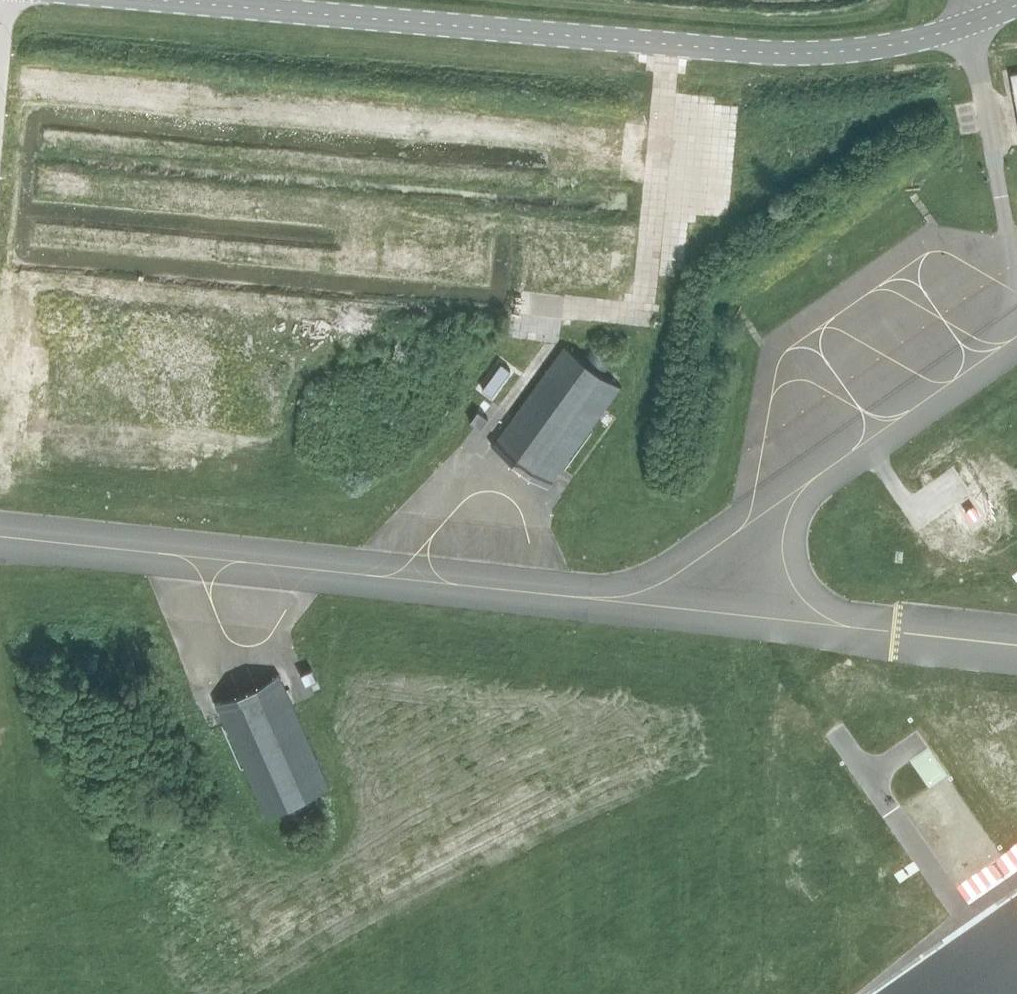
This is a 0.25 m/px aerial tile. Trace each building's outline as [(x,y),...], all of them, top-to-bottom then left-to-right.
[(519,407),(512,416),(491,445),(548,487),(557,474),(562,467),(565,463),(567,465),(570,461),(568,459),(621,387),(603,374),(612,362),(601,355),(588,346),(583,354),(580,357),(564,345),(519,407)] [(500,363),(481,389),(491,396),(510,370),(500,363)] [(311,669),(300,674),(305,685),(309,683),(316,680),(311,669)] [(214,702),(224,724),(226,729),(223,730),(225,735),(228,734),(264,815),(289,804),(295,817),(316,808),(310,795),(329,787),(298,717),(293,707),(279,674),(214,702)]
